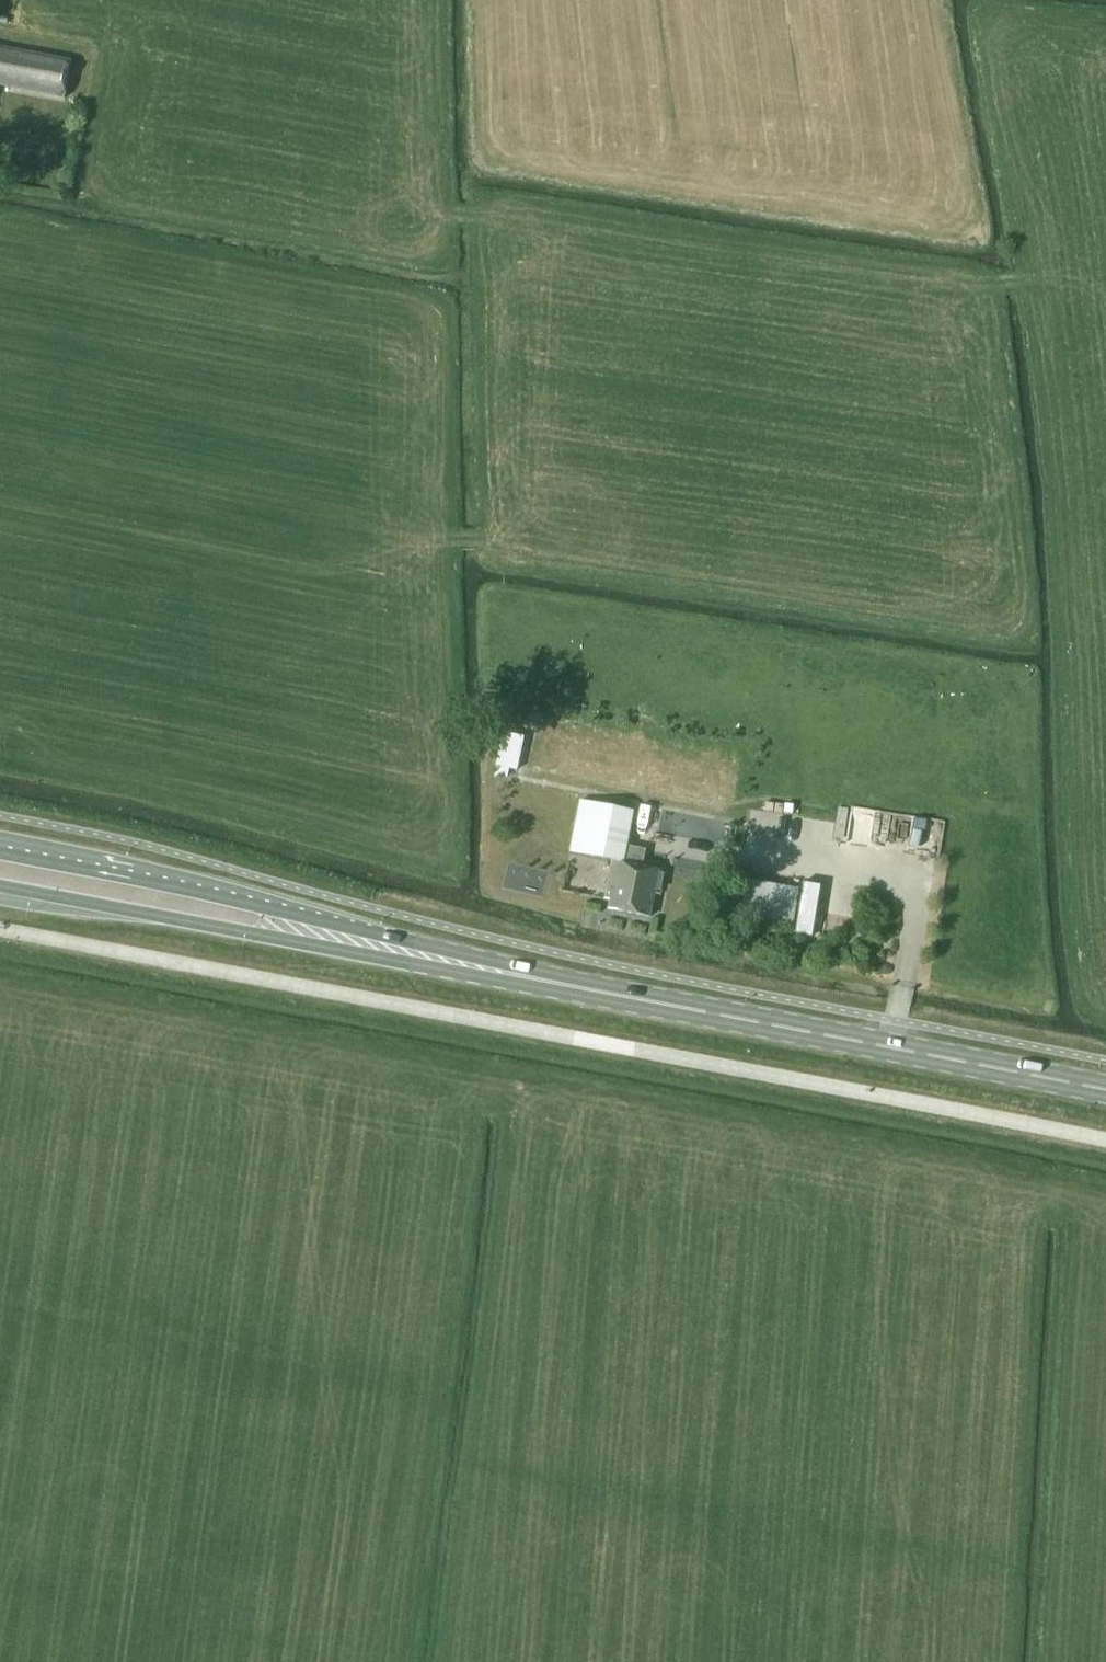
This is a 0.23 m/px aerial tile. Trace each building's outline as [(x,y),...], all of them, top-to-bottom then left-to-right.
[(0,47),(0,85),(65,98),(72,61),(0,47)] [(502,733),(496,765),(517,770),(524,737),(502,733)] [(612,858),(612,860),(614,860),(607,898),(613,900),(611,908),(651,916),(655,893),(661,894),(666,869),(658,867),(658,866),(643,863),(644,859),(625,856),(634,811),(580,800),(570,850),(612,858)] [(918,824),(919,814),(858,804),(853,835),(915,845),(916,835),(927,837),(929,826),(918,824)] [(755,875),(747,913),(799,925),(808,886),(755,875)] [(744,909),(749,893),(736,890),(732,906),(744,909)]
